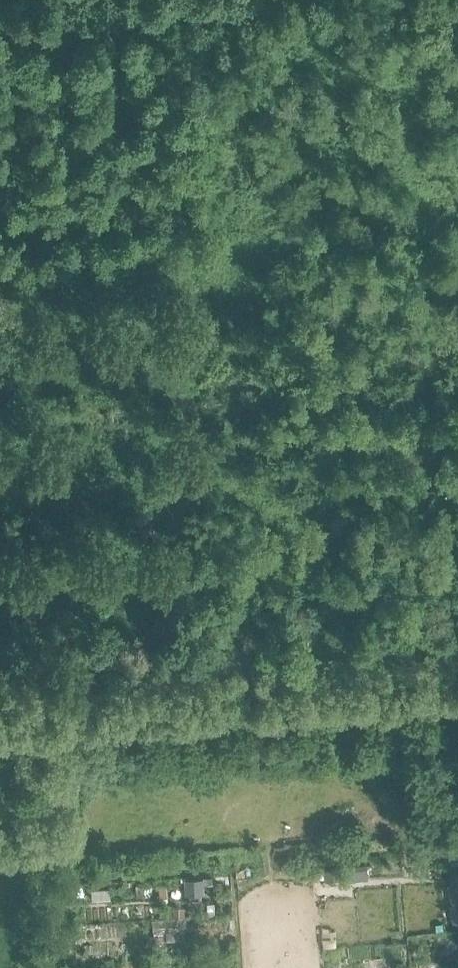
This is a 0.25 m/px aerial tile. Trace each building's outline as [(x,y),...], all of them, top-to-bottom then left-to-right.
[(454,876),(453,866),(428,867),(429,878),(454,876)]
